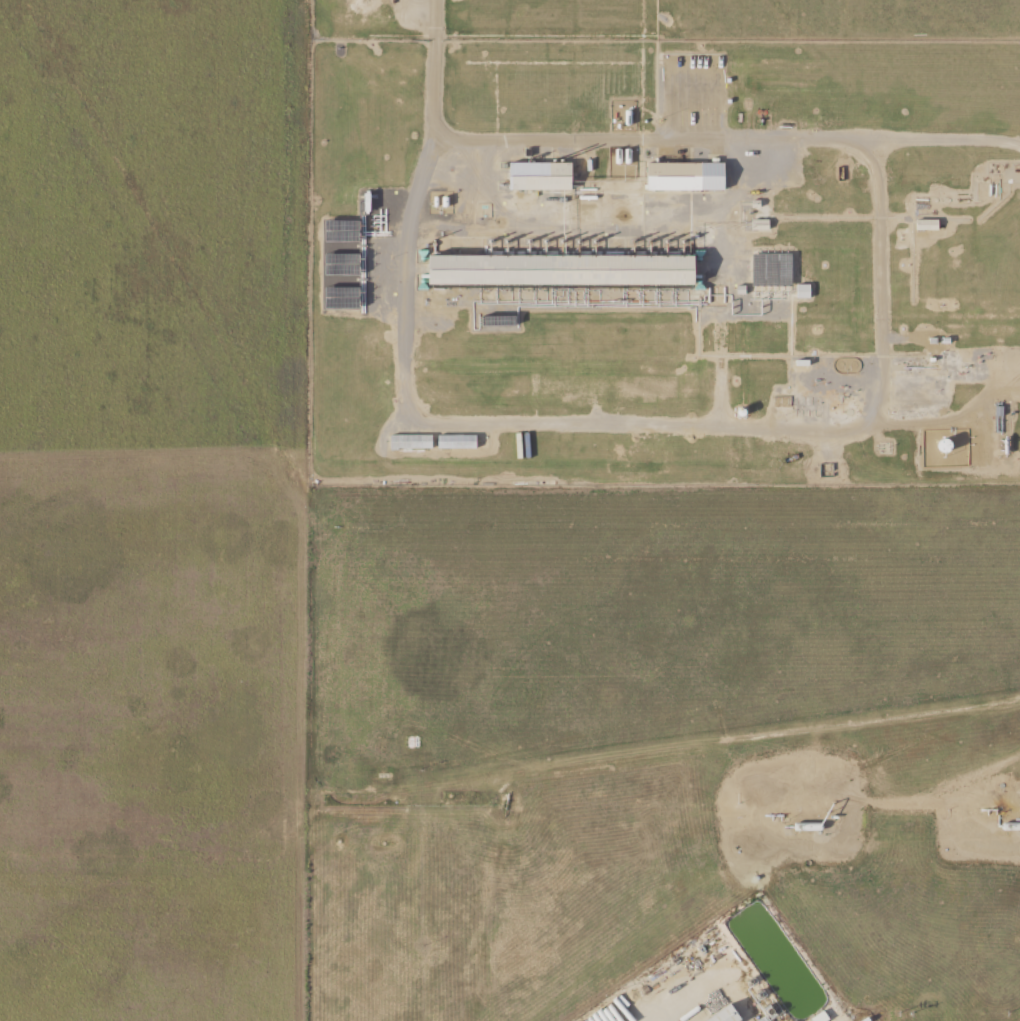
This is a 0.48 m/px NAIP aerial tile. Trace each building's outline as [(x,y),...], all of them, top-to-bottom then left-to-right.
[(571,164),(509,163),(508,190),(571,191),(571,164)] [(724,191),(724,163),(646,164),(646,191),(724,191)] [(428,257),(428,286),(693,285),(693,256),(428,257)] [(809,299),(809,285),(795,285),(796,299),(809,299)] [(389,450),(431,449),(431,434),(388,435),(389,450)] [(436,449),(476,449),(476,435),(437,435),(436,449)] [(741,1020),(730,1004),(705,1020),(741,1020)]
